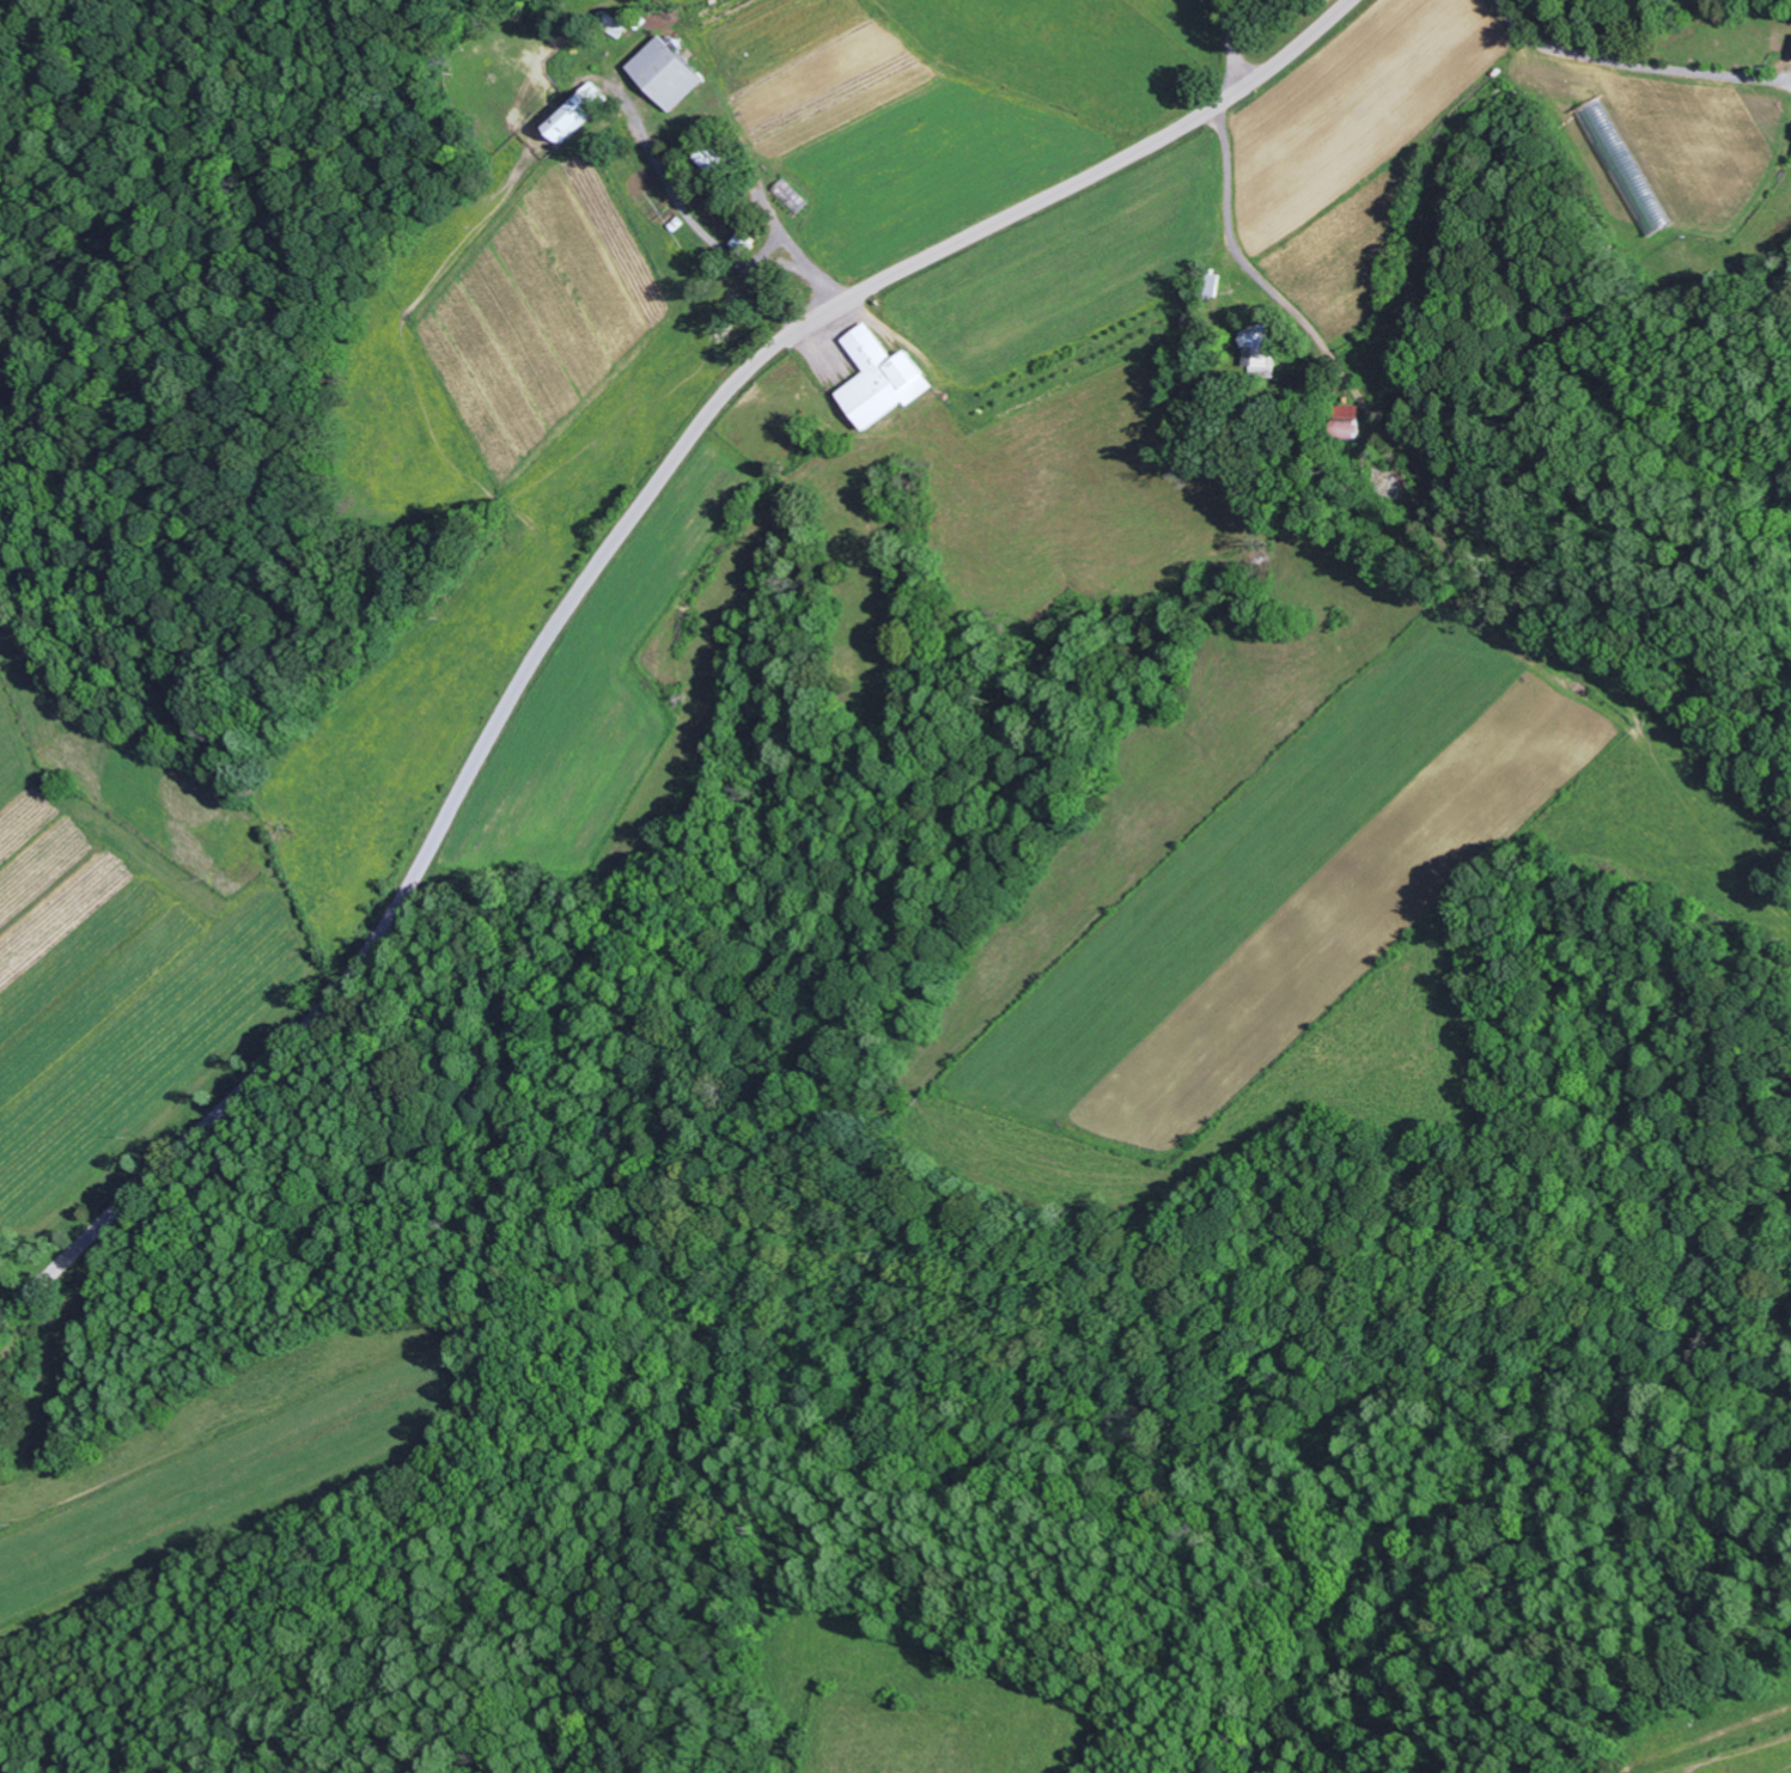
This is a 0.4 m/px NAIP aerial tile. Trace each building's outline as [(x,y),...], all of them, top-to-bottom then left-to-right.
[(672,111),(705,78),(662,33),(629,66),(672,111)] [(610,99),(593,81),(548,123),(565,142),(610,99)] [(749,254),(763,230),(747,220),(732,244),(749,254)] [(937,386),(912,349),(896,360),(869,321),(844,338),(868,372),(841,391),(868,430),(908,402),(910,405),(937,386)] [(1268,323),(1243,324),(1243,377),(1272,376),(1272,338),(1269,338),(1268,323)] [(1369,421),(1341,420),(1341,437),(1368,438),(1369,421)]
